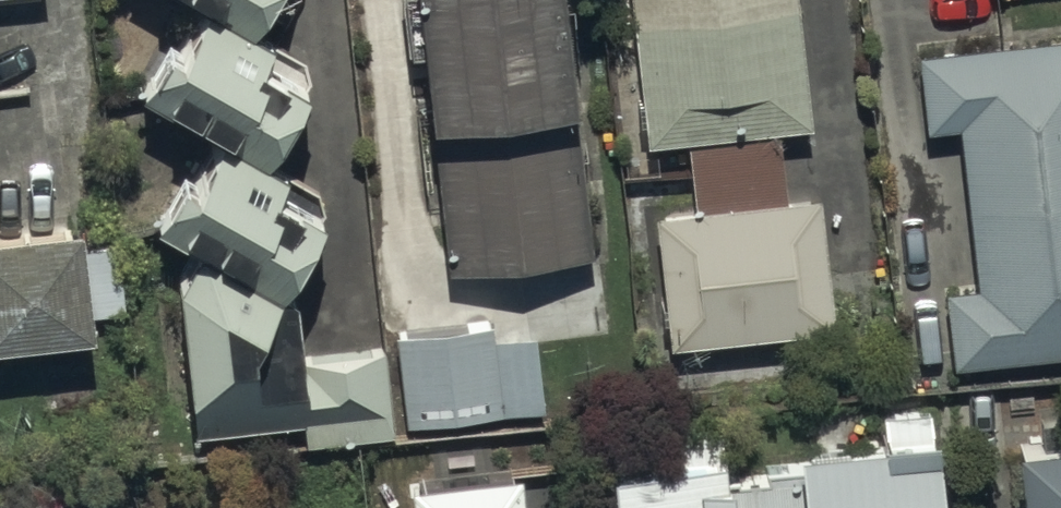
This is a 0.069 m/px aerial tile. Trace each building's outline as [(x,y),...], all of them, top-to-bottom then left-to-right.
[(199,0),(194,0),(172,37),(159,39),(129,80),(214,127),(261,153),(308,75),(303,54),(244,23),(199,0)] [(244,23),(258,0),(199,0),(244,23)] [(431,100),(576,85),(567,0),(420,0),(431,100)] [(644,139),(807,120),(794,0),(628,0),(644,139)] [(916,51),(924,127),(957,123),(967,208),(1060,198),(1060,35),(916,51)] [(576,85),(431,100),(447,258),(593,243),(576,85)] [(261,153),(214,127),(184,175),(167,174),(143,215),(192,243),(272,288),(320,209),(313,180),(261,153)] [(817,193),(652,212),(668,345),(833,326),(817,193)] [(127,304),(117,226),(85,230),(81,197),(0,207),(0,319),(127,304)] [(967,208),(976,286),(946,289),(954,363),(1060,351),(1060,198),(967,208)] [(272,288),(192,243),(173,282),(189,429),(299,419),(305,444),(390,435),(381,352),(296,359),(290,292),(272,288)] [(490,315),(397,325),(406,416),(545,401),(537,323),(491,328),(490,315)] [(903,503),(944,498),(934,408),(802,423),(807,461),(728,469),(723,418),(604,431),(612,507),(904,507),(903,503)] [(1019,419),(1029,507),(1060,507),(1060,414),(1019,419)] [(413,497),(414,507),(525,507),(523,484),(413,497)]
